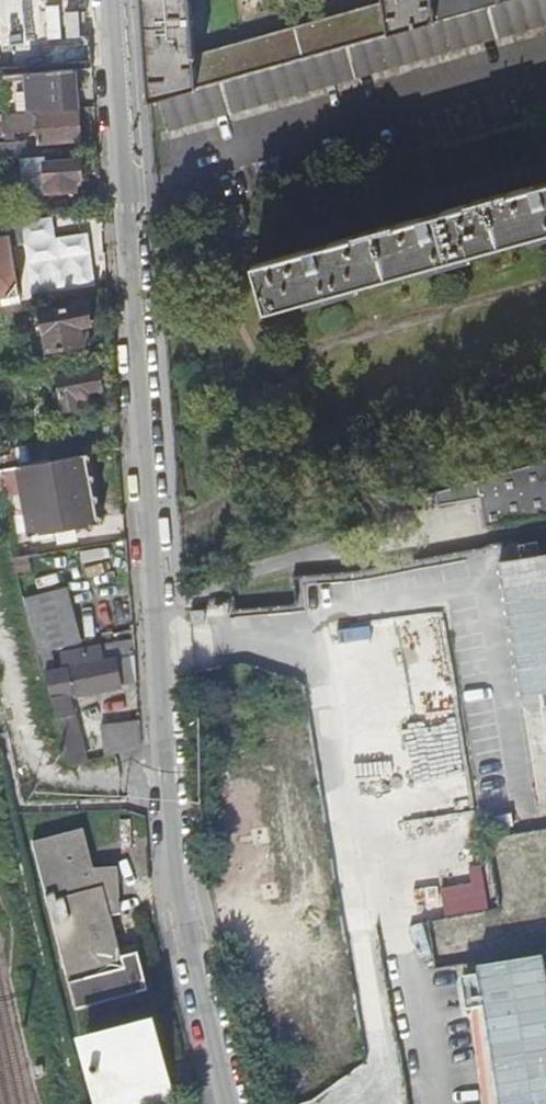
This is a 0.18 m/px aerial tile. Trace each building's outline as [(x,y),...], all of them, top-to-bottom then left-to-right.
[(148,103),(159,100),(513,0),(141,0),(148,103)] [(159,100),(170,133),(545,25),(545,0),(513,0),(159,100)] [(51,73),(27,75),(28,112),(78,108),(74,70),(51,73)] [(28,112),(2,112),(4,133),(37,131),(39,144),(80,141),(78,108),(28,112)] [(46,158),(22,160),(25,195),(77,193),(77,181),(83,181),(83,162),(46,165),(46,158)] [(253,264),(266,311),(307,299),(308,305),(359,291),(357,285),(418,269),(421,274),(472,259),(470,252),(530,236),(533,243),(545,239),(545,182),(253,264)] [(3,307),(1,298),(19,295),(11,236),(0,237),(0,307),(3,307)] [(88,304),(41,311),(48,352),(83,347),(81,327),(89,326),(92,325),(88,304)] [(81,327),(83,347),(91,345),(89,326),(81,327)] [(114,356),(85,362),(88,372),(58,378),(63,412),(92,406),(90,391),(103,390),(100,371),(115,369),(114,356)] [(77,432),(47,438),(52,463),(83,457),(77,432)] [(83,457),(52,463),(20,470),(32,536),(100,523),(102,521),(103,519),(102,515),(100,513),(97,513),(95,503),(98,500),(98,497),(96,495),(94,494),(91,484),(93,481),(94,478),(92,475),(89,474),(87,464),(90,463),(91,457),(89,455),(83,457)] [(478,480),(481,498),(486,527),(545,517),(545,462),(478,480)] [(481,498),(478,480),(435,492),(438,506),(481,498)] [(68,572),(25,582),(37,635),(50,633),(82,629),(68,572)] [(50,633),(37,635),(65,748),(87,744),(67,678),(136,671),(134,633),(104,636),(105,650),(102,650),(101,637),(62,641),(62,654),(52,655),(50,633)] [(100,710),(106,741),(141,734),(138,707),(100,710)] [(106,904),(119,900),(115,870),(92,873),(77,874),(74,861),(87,857),(80,831),(28,843),(73,1011),(147,992),(136,954),(120,959),(108,919),(106,904)] [(87,857),(74,861),(77,874),(92,873),(87,857)] [(119,900),(106,904),(108,919),(119,917),(119,900)] [(158,1043),(84,1063),(95,1103),(167,1103),(174,1102),(176,1101),(175,1097),(173,1098),(158,1043)]
